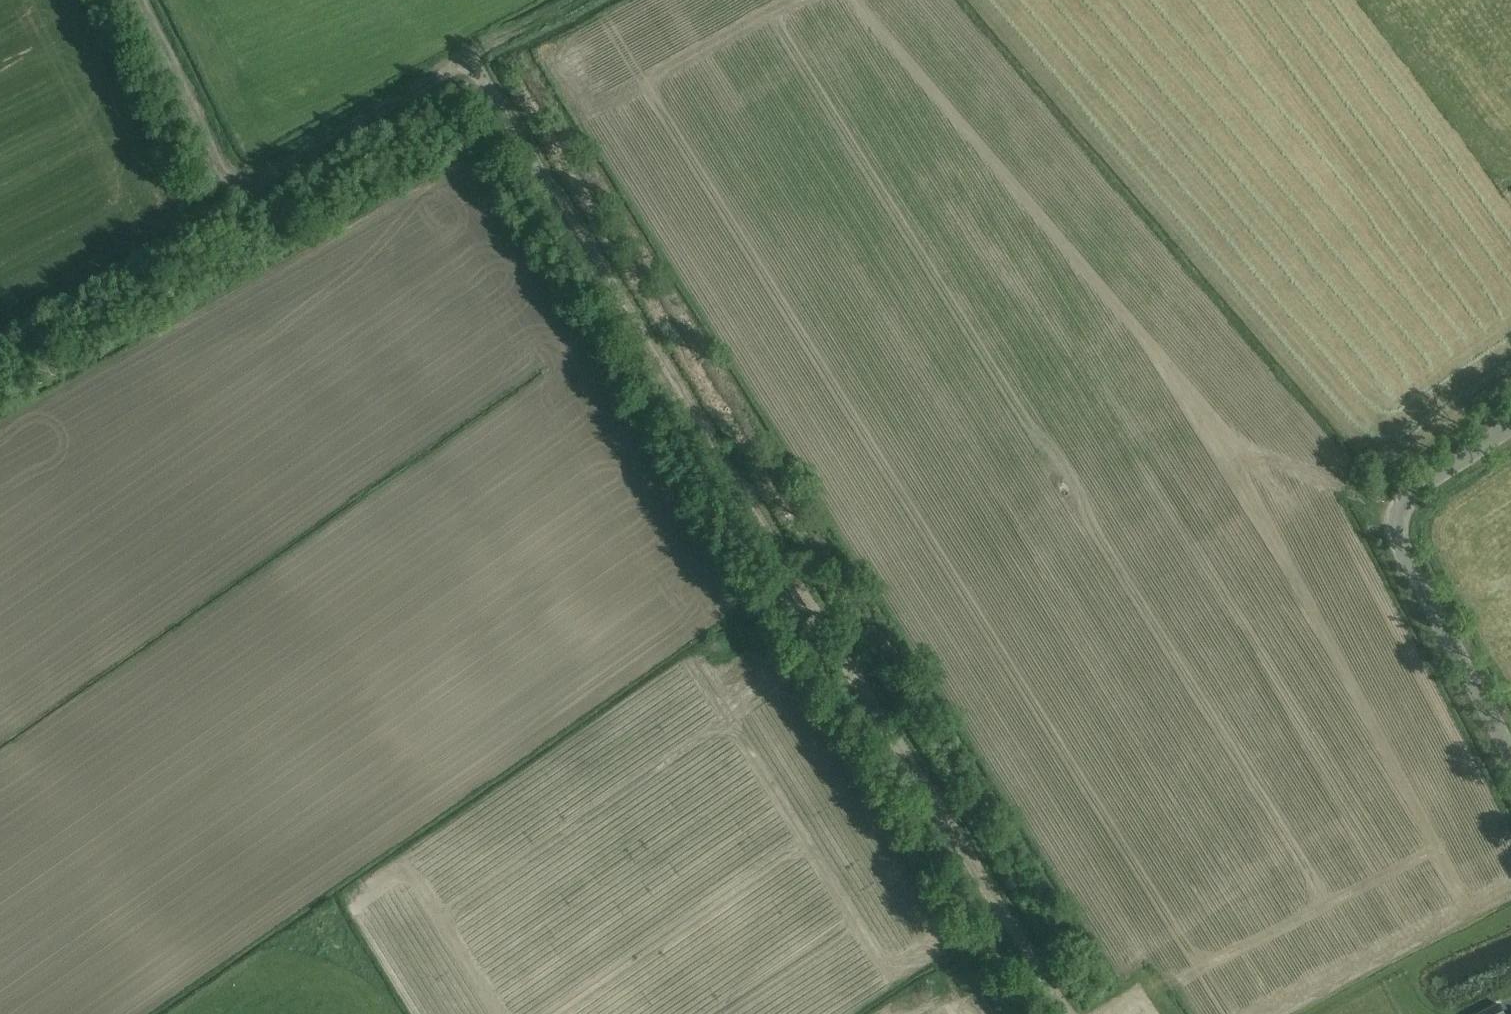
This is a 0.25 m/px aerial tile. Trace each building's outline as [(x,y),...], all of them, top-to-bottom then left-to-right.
[(1499,1003),(1478,1013),(1505,1013),(1499,1003)]
